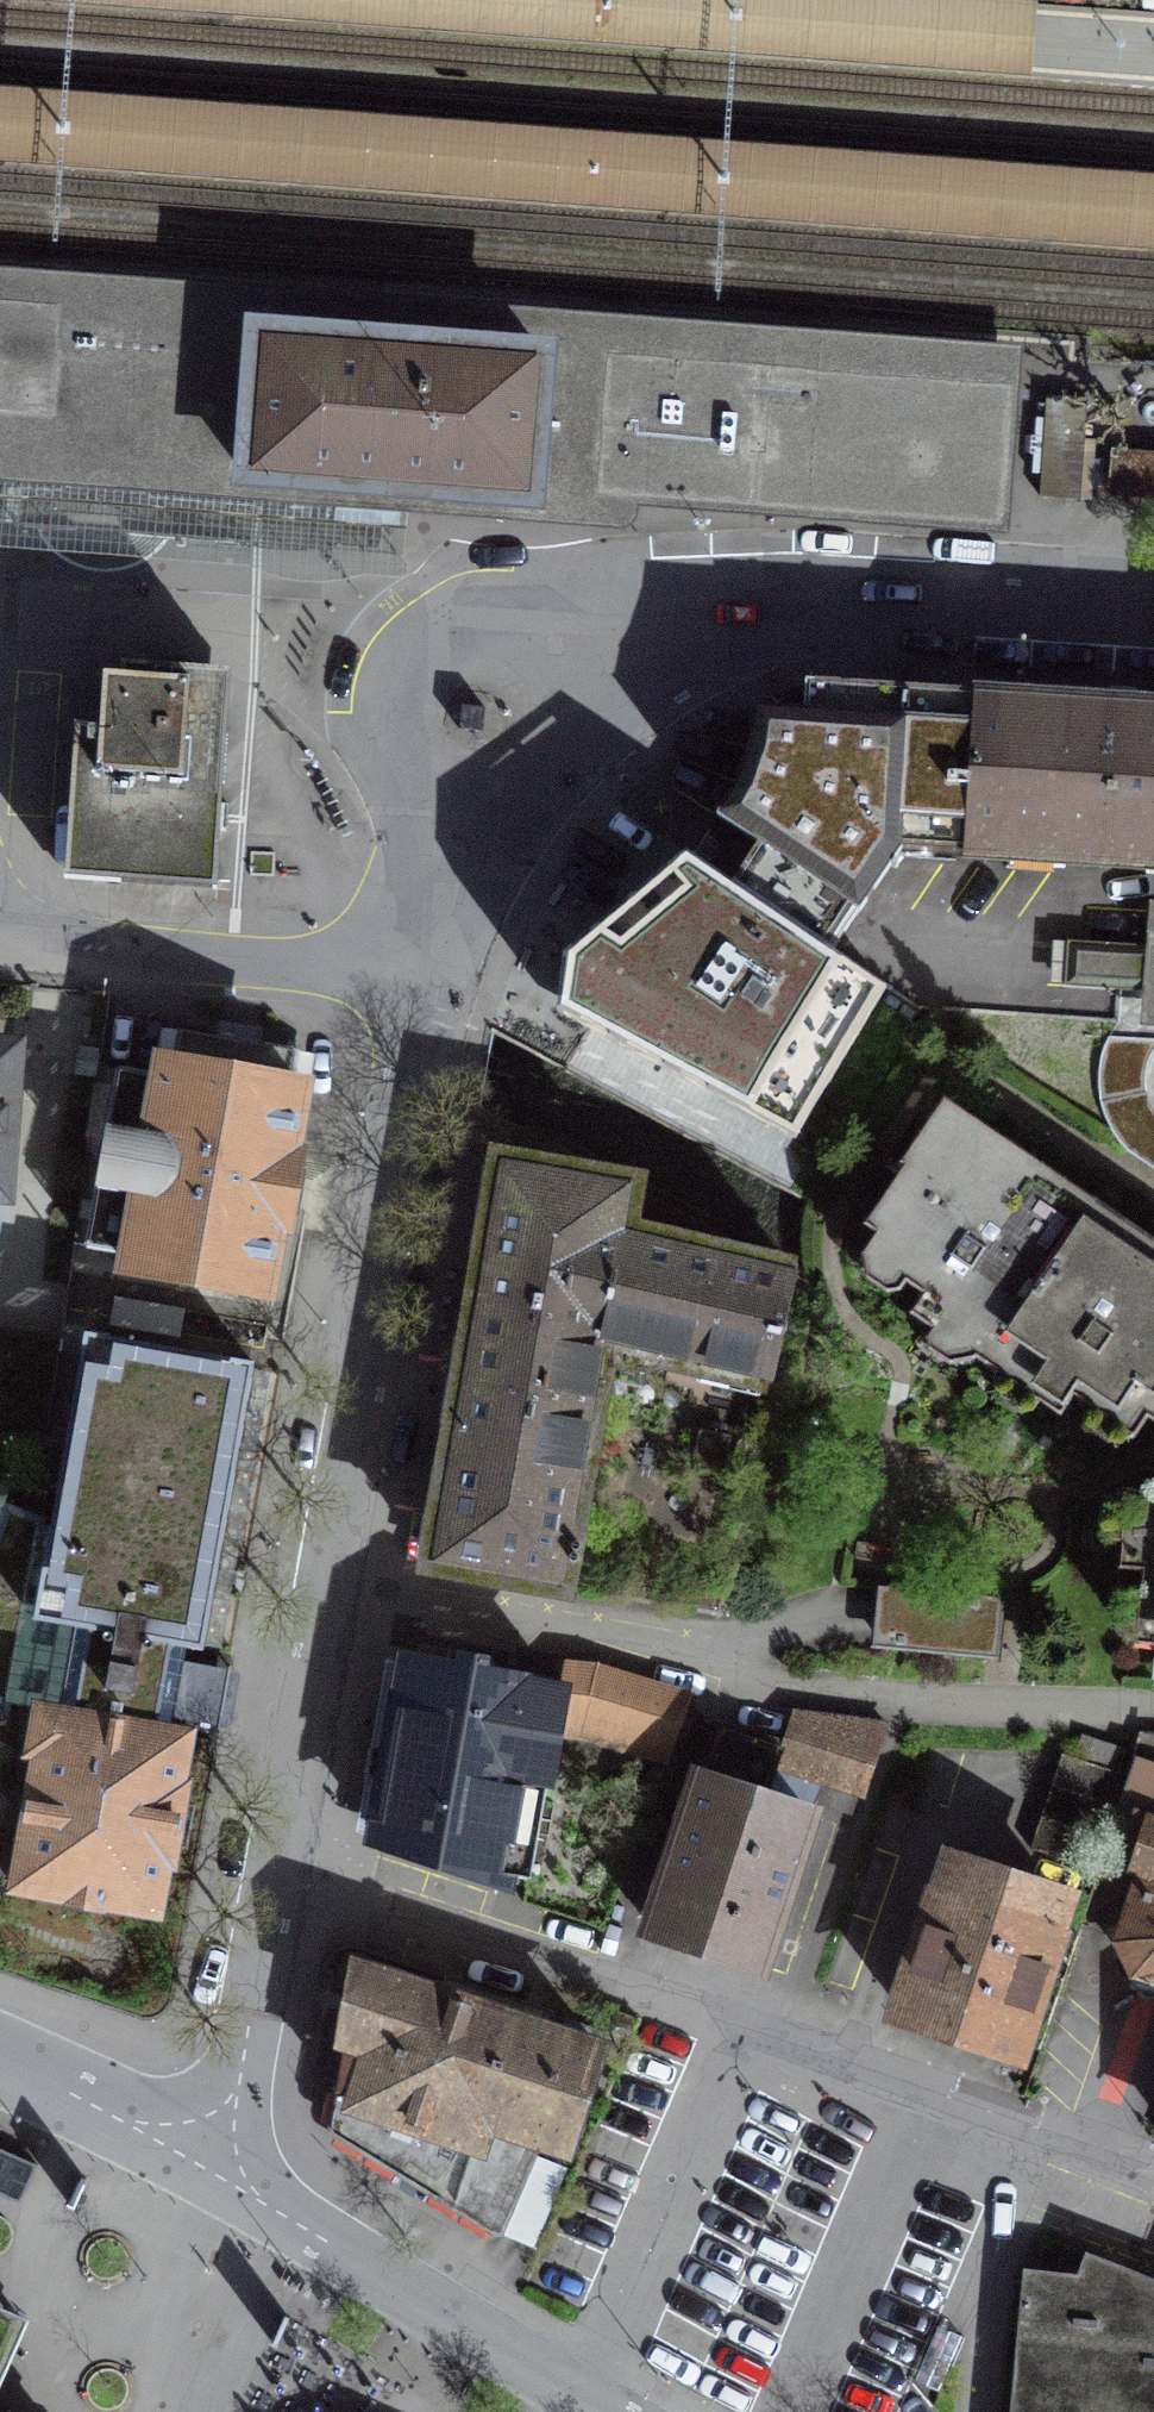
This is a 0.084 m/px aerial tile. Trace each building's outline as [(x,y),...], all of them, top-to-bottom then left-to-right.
[(1030,85),(1035,0),(1030,0),(0,0),(0,6),(1030,85)] [(0,86),(0,161),(1153,251),(1153,180),(0,86)] [(234,504),(233,519),(407,534),(410,492),(157,473),(168,330),(543,359),(534,480),(615,486),(624,365),(835,381),(999,393),(1019,394),(1022,356),(589,322),(0,276),(0,302),(42,305),(34,408),(0,405),(0,488),(234,504)] [(34,408),(42,305),(0,302),(0,405),(34,408)] [(532,501),(534,480),(543,359),(168,330),(157,473),(410,492),(532,501)] [(867,505),(990,514),(999,393),(835,381),(624,365),(615,486),(867,505)] [(1084,404),(1047,401),(1045,425),(1042,478),(1041,501),(1092,504),(1095,453),(1081,452),(1084,404)] [(249,574),(274,586),(304,592),(336,591),(362,583),(403,587),(407,534),(233,519),(234,504),(0,488),(0,555),(249,574)] [(67,872),(217,883),(231,678),(109,669),(104,733),(77,731),(67,872)] [(732,884),(833,952),(901,848),(964,852),(975,692),(806,683),(804,711),(754,708),(749,746),(737,781),(717,816),(759,844),(732,884)] [(975,692),(964,852),(1153,865),(1153,704),(975,692)] [(557,1011),(795,1139),(886,988),(732,884),(686,853),(564,954),(557,1011)] [(1151,902),(1147,946),(1144,976),(1153,977),(1153,902),(1151,902)] [(1144,976),(1147,946),(1068,941),(1065,986),(1143,991),(1144,976)] [(126,1267),(267,1293),(279,1225),(284,1226),(297,1157),(291,1156),(304,1086),(291,1084),(297,1049),(181,1028),(175,1063),(163,1061),(161,1075),(119,1068),(87,1245),(129,1253),(126,1267)] [(11,1053),(0,1052),(0,1188),(11,1053)] [(968,1323),(997,1342),(1093,1201),(946,1101),(862,1224),(896,1247),(884,1265),(927,1295),(912,1317),(953,1345),(968,1323)] [(482,1273),(464,1383),(557,1399),(563,1360),(769,1396),(783,1331),(785,1331),(787,1322),(785,1322),(795,1274),(546,1140),(541,1139),(536,1138),(531,1138),(525,1139),(521,1141),(517,1142),(513,1145),(510,1148),(507,1151),(505,1155),(504,1157),(503,1160),(502,1163),(482,1273)] [(1093,1201),(997,1342),(1033,1367),(1020,1386),(1062,1415),(1075,1396),(1111,1421),(1125,1400),(1153,1420),(1153,1242),(1093,1201)] [(60,1337),(0,1329),(0,1420),(47,1428),(60,1337)] [(254,1363),(84,1333),(51,1520),(5,1502),(0,1515),(0,1713),(10,1716),(11,1703),(39,1708),(170,1732),(177,1689),(185,1646),(202,1649),(254,1363)] [(433,1565),(720,1615),(769,1396),(563,1360),(557,1399),(464,1383),(455,1432),(446,1430),(440,1467),(449,1468),(433,1565)] [(1153,1659),(1153,1471),(1148,1471),(1144,1519),(1123,1517),(1118,1571),(1152,1573),(1146,1658),(1153,1659)] [(894,1647),(976,1652),(982,1596),(896,1588),(894,1647)] [(376,1837),(527,1885),(567,1692),(482,1674),(485,1659),(459,1653),(454,1672),(411,1663),(376,1837)] [(688,1698),(599,1670),(583,1719),(673,1747),(686,1705),(688,1698)] [(16,1887),(156,1911),(165,1861),(171,1862),(184,1786),(179,1785),(188,1735),(170,1732),(39,1708),(32,1752),(39,1753),(16,1887)] [(865,1791),(889,1722),(799,1713),(780,1764),(865,1791)] [(1119,1770),(1063,1753),(1033,1851),(1089,1868),(1119,1770)] [(767,1778),(693,1754),(639,1921),(764,1966),(821,1795),(767,1778)] [(904,2012),(1015,2049),(1065,1900),(954,1863),(904,2012)] [(1153,1890),(1132,1900),(1119,1942),(1135,1974),(1137,1975),(1135,1981),(1153,1987),(1153,1889),(1153,1890)] [(476,2143),(516,2019),(361,1968),(336,2097),(476,2143)] [(476,2143),(336,2097),(330,2129),(506,2233),(540,2137),(566,2147),(600,2048),(516,2019),(476,2143)] [(1086,2252),(1077,2273),(1024,2268),(1011,2411),(1153,2411),(1153,2279),(1086,2252)] [(29,2318),(0,2305),(0,2384),(29,2318)]
